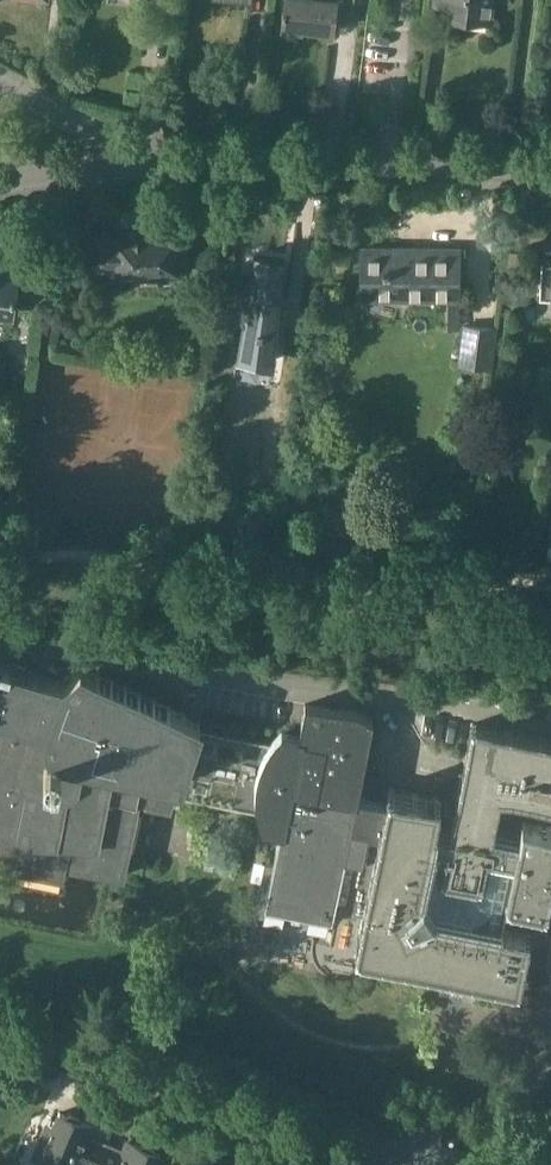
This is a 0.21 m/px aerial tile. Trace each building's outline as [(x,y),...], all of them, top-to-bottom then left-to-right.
[(284,7),(282,7),(281,13),(283,14),(282,25),(299,27),(299,26),(332,30),(336,0),(285,0),(284,7)] [(454,16),(490,20),(492,0),(456,0),(454,16)] [(130,234),(90,236),(91,262),(118,261),(118,269),(158,269),(158,272),(160,278),(164,281),(171,281),(174,278),(176,272),(175,255),(178,252),(186,252),(186,235),(144,237),(143,226),(140,226),(134,226),(130,227),(130,234)] [(543,247),(541,276),(531,276),(530,296),(550,297),(550,248),(543,247)] [(364,248),(363,295),(372,295),(376,295),(446,296),(458,296),(459,250),(364,248)] [(285,254),(255,250),(239,349),(277,354),(285,254)] [(10,312),(17,261),(0,258),(0,311),(10,312)] [(462,364),(493,366),(496,327),(465,325),(462,364)] [(30,421),(28,435),(41,437),(42,422),(30,421)] [(2,483),(0,498),(16,501),(18,485),(2,483)] [(3,850),(0,862),(0,875),(60,887),(65,863),(123,875),(138,800),(170,806),(175,793),(185,795),(257,810),(256,800),(256,783),(259,766),(266,751),(271,743),(199,728),(201,722),(197,720),(182,713),(98,673),(99,672),(95,670),(94,671),(81,665),(80,665),(63,680),(12,666),(13,663),(2,660),(1,664),(0,664),(0,849),(3,850)] [(256,783),(256,800),(257,810),(262,826),(263,826),(281,829),(274,862),(265,860),(261,879),(270,881),(265,904),(267,904),(265,913),(286,917),(287,908),(311,913),(309,921),(329,926),(331,917),(333,917),(334,911),(361,782),(374,718),(373,717),(356,709),(306,704),(301,727),(300,734),(282,730),(274,739),(271,743),(266,751),(259,766),(256,783)] [(334,911),(362,917),(359,936),(358,936),(358,937),(356,947),(357,947),(356,952),(360,952),(360,953),(370,955),(371,956),(371,955),(392,959),(392,960),(394,960),(415,964),(415,965),(416,965),(416,964),(434,968),(437,969),(438,969),(482,978),(483,978),(491,979),(491,980),(519,986),(519,985),(520,986),(523,971),(524,971),(524,969),(528,949),(529,947),(528,947),(531,932),(516,929),(517,929),(515,929),(503,927),(508,902),(520,904),(522,905),(522,904),(531,906),(531,907),(533,907),(533,906),(547,909),(549,902),(547,902),(548,898),(550,898),(550,738),(527,734),(527,733),(526,733),(494,727),(494,726),(492,726),(472,722),(469,737),(468,737),(468,738),(469,738),(466,751),(456,799),(455,800),(456,800),(450,831),(436,828),(439,814),(439,813),(439,812),(442,798),(405,790),(403,790),(389,787),(361,782),(334,911)] [(105,1149),(85,1141),(92,1124),(80,1120),(79,1114),(69,1110),(64,1113),(59,1111),(40,1157),(45,1159),(47,1164),(98,1164),(105,1149)] [(98,1164),(155,1164),(160,1152),(154,1150),(153,1144),(143,1140),(138,1143),(127,1139),(120,1155),(105,1149),(98,1164)] [(220,1164),(251,1164),(243,1161),(241,1164),(225,1156),(220,1164)]
